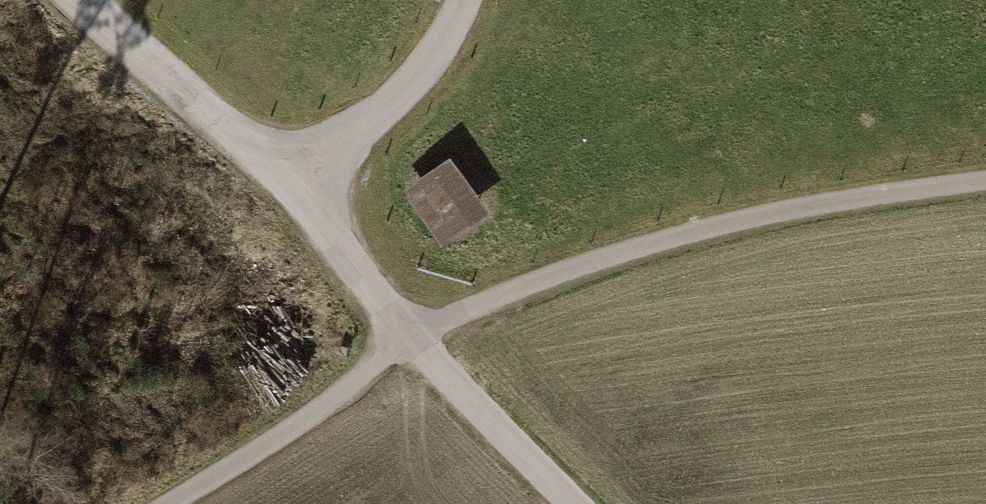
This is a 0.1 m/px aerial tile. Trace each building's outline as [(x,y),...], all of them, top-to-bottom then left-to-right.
[(408,185),(447,239),(495,204),(456,150),(408,185)]
